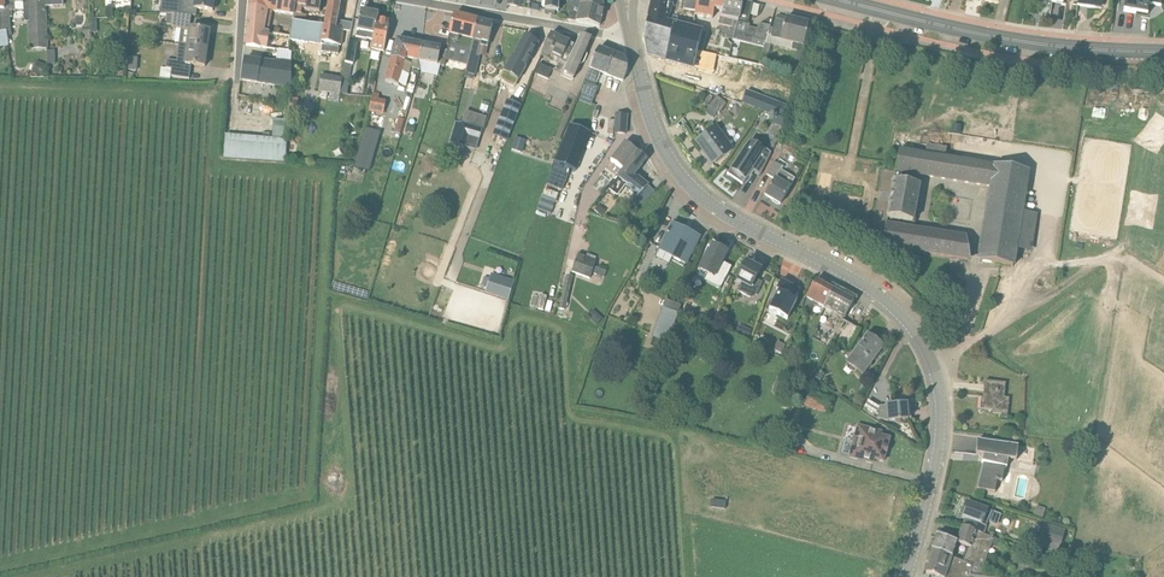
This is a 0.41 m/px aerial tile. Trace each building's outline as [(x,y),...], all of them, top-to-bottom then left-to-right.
[(2,33),(2,32),(7,31),(11,31),(9,11),(24,10),(24,15),(27,15),(28,49),(48,48),(47,7),(47,0),(0,0),(0,33),(2,33)] [(192,16),(196,16),(197,9),(213,11),(214,0),(183,0),(183,2),(169,0),(168,14),(173,15),(192,16)] [(249,9),(268,12),(285,14),(284,25),(292,27),(293,21),(296,0),(250,0),(249,7),(249,9)] [(324,26),(305,23),(293,21),(292,27),(289,41),(322,46),(323,43),(341,46),(344,31),(350,32),(352,24),(337,22),(341,0),(340,0),(329,0),(324,26)] [(321,0),(296,0),(293,21),(305,23),(306,15),(302,14),(302,10),(320,13),(321,0)] [(560,0),(546,0),(545,11),(548,11),(548,13),(555,14),(556,12),(559,12),(560,0)] [(603,0),(570,0),(568,11),(566,18),(566,20),(600,27),(604,10),(603,0)] [(655,57),(666,60),(665,62),(695,70),(700,52),(704,32),(693,29),(694,28),(669,21),(673,0),(652,0),(643,38),(647,57),(649,56),(655,57)] [(684,11),(695,12),(697,0),(686,0),(684,11)] [(721,11),(723,0),(697,0),(695,12),(694,15),(713,18),(714,10),(721,11)] [(764,47),(765,44),(768,34),(768,32),(747,27),(753,3),(743,1),(739,0),(723,0),(721,11),(721,18),(733,21),(732,27),(729,39),(741,41),(764,47)] [(1077,10),(1103,14),(1104,8),(1108,7),(1109,0),(1078,0),(1077,10)] [(1123,19),(1146,22),(1148,9),(1161,11),(1162,0),(1125,0),(1123,19)] [(568,11),(560,8),(559,12),(559,16),(566,18),(568,11)] [(246,46),(267,47),(269,32),(265,31),(268,12),(249,9),(246,46)] [(355,37),(373,40),(378,20),(377,20),(379,14),(378,14),(362,11),(361,10),(355,37)] [(173,15),(172,25),(172,27),(190,30),(190,28),(192,16),(173,15)] [(447,45),(470,51),(473,51),(479,21),(455,15),(447,45)] [(804,47),(809,24),(778,16),(773,28),(771,35),(772,38),(781,40),(780,41),(793,44),(791,49),(797,50),(791,71),(798,73),(804,47)] [(97,32),(96,18),(88,19),(89,32),(97,32)] [(719,24),(732,27),(733,21),(721,18),(719,24)] [(371,50),(381,52),(389,23),(378,20),(373,40),(371,50)] [(479,21),(473,51),(470,51),(465,73),(476,75),(482,47),(487,48),(493,25),(479,21)] [(210,31),(190,28),(187,46),(208,49),(210,31)] [(0,33),(0,47),(8,47),(7,32),(2,32),(2,33),(0,33)] [(566,64),(575,47),(569,45),(570,43),(551,34),(542,53),(566,64)] [(574,78),(583,59),(592,38),(590,38),(580,36),(575,47),(566,64),(567,65),(563,73),(574,78)] [(514,55),(504,70),(516,77),(526,60),(536,42),(525,37),(515,55),(514,55)] [(411,68),(419,70),(418,61),(416,60),(420,44),(397,40),(386,82),(404,87),(403,90),(413,93),(420,73),(410,71),(411,68)] [(354,65),(357,45),(348,43),(345,64),(351,65),(354,65)] [(171,69),(170,76),(189,79),(191,65),(205,67),(208,49),(187,46),(179,44),(177,61),(167,60),(166,68),(171,69)] [(445,66),(448,51),(441,49),(441,48),(420,44),(416,60),(418,61),(445,66)] [(765,44),(764,47),(759,64),(765,66),(770,45),(765,44)] [(580,93),(594,98),(598,87),(595,86),(600,73),(623,81),(627,69),(625,58),(599,49),(590,68),(580,93)] [(47,51),(48,64),(55,64),(55,50),(47,51)] [(278,50),(276,61),(291,63),(291,62),(291,61),(292,52),(278,50)] [(137,71),(139,58),(131,57),(130,70),(137,71)] [(242,81),(263,84),(292,89),(291,63),(276,61),(276,64),(245,59),(242,81)] [(43,78),(47,65),(36,61),(32,74),(43,78)] [(351,65),(345,64),(342,78),(340,94),(347,95),(349,82),(351,65)] [(547,79),(552,69),(539,64),(535,74),(547,79)] [(340,94),(342,78),(321,75),(317,99),(339,102),(340,94)] [(379,90),(374,88),(369,111),(383,114),(385,102),(377,100),(379,90)] [(788,106),(746,92),(741,104),(784,119),(788,106)] [(714,118),(724,101),(717,96),(706,113),(714,118)] [(506,139),(519,108),(505,103),(493,134),(506,139)] [(487,118),(465,112),(461,124),(483,130),(487,118)] [(615,134),(626,135),(627,115),(616,114),(615,134)] [(782,127),(785,119),(775,116),(772,124),(782,127)] [(225,159),(286,161),(288,120),(274,120),(274,138),(226,136),(225,159)] [(461,124),(455,122),(450,142),(466,147),(469,137),(479,141),(483,130),(461,124)] [(591,133),(570,125),(556,163),(576,171),(591,133)] [(705,155),(712,164),(727,154),(726,153),(730,151),(724,143),(726,141),(719,130),(713,134),(711,132),(699,141),(708,153),(705,155)] [(522,152),(525,142),(515,139),(511,149),(522,152)] [(760,176),(771,155),(750,141),(727,174),(742,185),(752,170),(760,176)] [(623,168),(637,152),(625,143),(612,160),(623,168)] [(1013,267),(1018,234),(1028,171),(944,158),(945,148),(925,144),(924,155),(897,151),(894,171),(991,187),(979,261),(979,262),(1013,267)] [(626,188),(638,198),(645,203),(654,191),(648,186),(634,176),(647,159),(637,152),(623,168),(606,188),(617,196),(627,184),(628,185),(626,188)] [(776,179),(766,196),(773,200),(772,201),(778,205),(779,204),(780,204),(790,187),(794,179),(781,171),(784,166),(775,162),(768,174),(776,179)] [(893,182),(887,219),(913,223),(918,186),(893,182)] [(556,201),(543,196),(538,209),(551,214),(556,201)] [(673,225),(660,251),(685,264),(699,238),(687,232),(686,234),(682,232),(683,230),(682,229),(681,231),(673,227),(674,225),(673,225)] [(965,239),(886,226),(882,246),(969,260),(969,259),(965,239)] [(718,271),(727,252),(720,249),(721,248),(715,245),(715,246),(713,245),(704,264),(711,268),(708,273),(715,276),(717,271),(718,271)] [(577,255),(571,272),(590,279),(592,273),(604,277),(606,271),(594,266),(596,261),(577,255)] [(751,298),(755,297),(762,283),(755,280),(761,270),(759,269),(759,268),(753,265),(753,266),(746,262),(737,281),(741,283),(737,291),(751,298)] [(565,311),(573,277),(567,275),(559,309),(565,311)] [(776,292),(778,292),(769,309),(787,319),(797,301),(795,300),(800,290),(781,281),(776,292)] [(835,291),(815,281),(805,298),(825,309),(835,291)] [(505,308),(511,290),(493,283),(489,294),(491,295),(488,301),(505,308)] [(825,309),(832,313),(828,320),(833,337),(849,345),(857,329),(842,321),(854,301),(835,291),(825,309)] [(679,313),(663,308),(652,338),(668,343),(679,313)] [(596,325),(603,318),(593,310),(587,317),(596,325)] [(752,331),(739,326),(736,335),(748,340),(752,331)] [(847,363),(862,375),(883,346),(875,340),(873,344),(865,338),(847,363)] [(790,382),(789,384),(784,398),(825,413),(826,411),(830,412),(834,400),(830,399),(831,397),(790,382)] [(1005,384),(985,382),(983,399),(981,399),(980,409),(993,411),(992,414),(1002,415),(1003,405),(1008,406),(1009,398),(1004,398),(1005,384)] [(889,422),(911,420),(910,404),(881,407),(868,400),(865,407),(877,413),(878,419),(889,422)] [(887,447),(889,439),(880,436),(881,432),(858,426),(849,458),(873,464),(874,460),(883,462),(886,453),(887,454),(889,448),(887,447)] [(1013,445),(977,441),(976,455),(986,457),(985,463),(982,462),(982,463),(989,464),(987,473),(982,472),(978,489),(995,493),(999,481),(1002,482),(1005,468),(1007,468),(1007,467),(1003,466),(1004,461),(1012,460),(1013,445)] [(992,511),(967,502),(961,518),(968,521),(966,528),(963,526),(962,527),(983,535),(989,520),(996,523),(999,514),(992,511)] [(931,550),(934,551),(952,558),(952,557),(957,543),(969,547),(964,562),(974,565),(970,575),(979,576),(983,568),(988,551),(993,538),(983,535),(962,527),(957,542),(936,535),(936,536),(937,536),(932,550),(931,550)] [(1065,531),(1046,527),(1041,547),(1061,551),(1065,531)] [(926,573),(937,576),(969,576),(970,575),(974,565),(964,562),(952,557),(952,558),(934,551),(926,573)]
